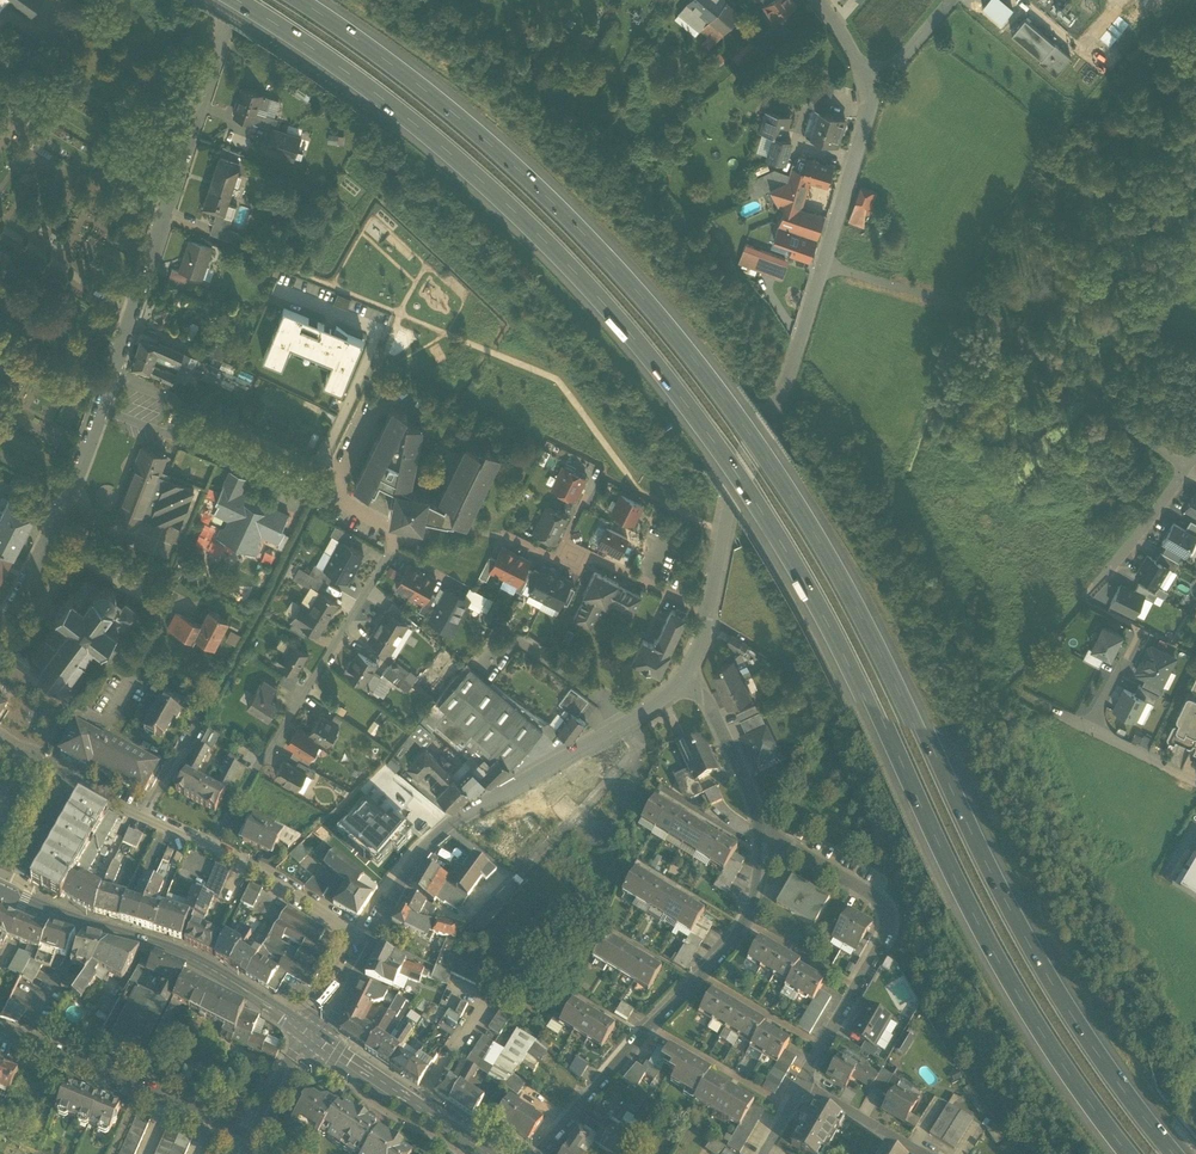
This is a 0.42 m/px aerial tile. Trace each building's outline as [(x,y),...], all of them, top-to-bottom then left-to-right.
[(9,0),(0,0),(0,10),(9,0)] [(31,17),(32,16),(28,13),(36,0),(12,0),(31,17)] [(41,0),(36,0),(28,13),(32,16),(41,0)] [(687,3),(679,12),(700,30),(708,20),(709,21),(726,1),(725,0),(689,0),(687,3)] [(776,20),(784,14),(795,5),(791,0),(770,0),(765,4),(764,5),(776,20)] [(983,6),(1002,22),(1013,9),(1003,0),(988,0),(983,6)] [(1072,16),(1082,24),(1101,1),(1101,0),(1085,0),(1072,16)] [(700,30),(715,42),(723,33),(740,13),(726,1),(709,21),(708,20),(700,30)] [(1119,16),(1100,39),(1110,48),(1129,24),(1119,16)] [(1037,59),(1055,74),(1070,56),(1024,17),(1010,33),(1039,57),(1037,59)] [(809,102),(826,108),(834,83),(817,78),(809,102)] [(253,121),(256,111),(257,106),(261,95),(261,94),(242,88),(238,99),(240,99),(234,115),(253,121)] [(261,95),(257,106),(267,109),(272,97),(261,94),(261,95)] [(279,100),(272,97),(267,109),(257,106),(256,111),(273,116),(279,100)] [(826,108),(809,102),(808,105),(817,108),(820,109),(825,111),(826,108)] [(820,109),(817,108),(808,136),(811,137),(820,109)] [(811,137),(836,145),(845,117),(825,111),(820,109),(811,137)] [(252,121),(258,123),(272,127),(274,128),(277,118),(273,116),(256,111),(253,121),(252,121)] [(774,135),(783,138),(789,117),(766,112),(761,132),(762,132),(774,135)] [(301,137),(274,128),(272,127),(265,148),(295,158),(301,137)] [(774,135),(762,132),(756,151),(768,154),(774,135)] [(329,133),(328,142),(338,143),(338,134),(329,133)] [(768,155),(785,160),(791,140),(783,138),(774,135),(768,154),(768,155)] [(804,184),(806,179),(801,177),(807,158),(799,155),(796,163),(793,162),(788,180),(770,188),(775,199),(786,203),(786,202),(794,205),(800,183),(804,184)] [(216,213),(215,218),(213,223),(228,228),(236,206),(227,203),(233,184),(238,185),(241,175),(237,174),(240,164),(219,157),(203,209),(216,213)] [(807,157),(807,158),(801,177),(806,179),(811,180),(827,185),(833,165),(807,157)] [(747,184),(752,196),(770,188),(788,180),(787,178),(789,174),(776,170),(747,184)] [(800,183),(794,205),(802,208),(811,180),(806,179),(804,184),(800,183)] [(865,212),(869,214),(876,191),(860,186),(853,208),(865,212)] [(786,203),(779,223),(817,237),(824,215),(802,208),(794,205),(786,202),(786,203)] [(865,212),(853,208),(848,221),(865,227),(865,212)] [(210,232),(235,242),(239,233),(228,228),(213,223),(210,232)] [(817,237),(779,223),(773,239),(792,246),(789,254),(809,261),(817,237)] [(792,246),(773,239),(770,247),(789,254),(792,246)] [(188,273),(202,278),(212,247),(190,240),(180,270),(188,273)] [(739,262),(778,276),(784,258),(746,243),(739,262)] [(789,259),(784,258),(778,276),(783,278),(789,259)] [(169,276),(185,281),(188,273),(180,270),(172,268),(169,276)] [(337,293),(333,303),(347,309),(351,299),(337,293)] [(324,323),(284,307),(263,358),(282,366),(291,345),(332,361),(323,383),(342,391),(364,340),(348,333),(345,340),(332,335),(321,331),(324,323)] [(321,331),(332,335),(335,328),(324,323),(321,331)] [(336,325),(335,328),(332,335),(345,340),(348,333),(336,325)] [(141,337),(159,343),(160,341),(160,340),(142,332),(138,333),(137,336),(135,341),(139,342),(141,337)] [(156,358),(158,350),(160,343),(159,343),(141,337),(139,342),(136,351),(156,358)] [(160,341),(159,343),(160,343),(158,350),(179,359),(182,351),(160,341)] [(131,366),(150,372),(151,372),(153,365),(156,358),(136,351),(136,352),(136,351),(131,366)] [(203,369),(206,362),(182,351),(179,359),(182,361),(183,360),(193,365),(203,369)] [(179,368),(189,373),(190,372),(193,365),(183,360),(182,361),(179,368)] [(203,369),(216,375),(219,368),(206,362),(203,369)] [(165,371),(153,365),(151,372),(150,372),(149,373),(172,384),(176,376),(175,376),(176,374),(166,369),(165,371)] [(190,372),(213,382),(216,375),(203,369),(193,365),(190,372)] [(176,376),(185,381),(189,373),(179,368),(176,374),(175,376),(176,376)] [(219,368),(216,375),(213,382),(239,395),(242,387),(247,390),(251,381),(225,369),(225,370),(219,368)] [(243,415),(252,418),(257,407),(248,403),(243,415)] [(391,517),(422,524),(424,514),(448,519),(448,518),(454,519),(455,516),(466,521),(500,452),(486,445),(485,447),(479,444),(477,448),(473,445),(466,442),(440,497),(446,500),(444,503),(427,495),(428,493),(417,490),(403,483),(404,481),(410,483),(422,423),(416,422),(410,421),(411,417),(406,415),(408,412),(394,405),(355,485),(369,491),(373,493),(375,489),(380,479),(397,487),(395,496),(391,517)] [(308,444),(314,446),(320,434),(313,431),(308,444)] [(116,520),(138,528),(143,516),(165,524),(167,519),(180,524),(194,489),(159,475),(167,455),(142,446),(138,457),(140,458),(116,520)] [(180,451),(177,466),(183,467),(186,452),(180,451)] [(567,496),(575,500),(586,478),(563,466),(552,489),(560,493),(561,496),(564,497),(567,496)] [(195,470),(192,479),(206,483),(209,474),(195,470)] [(247,477),(231,470),(226,481),(238,486),(236,492),(239,494),(240,491),(247,477)] [(247,552),(255,556),(259,547),(258,542),(257,542),(261,534),(266,536),(279,543),(284,533),(286,529),(283,527),(289,515),(275,509),(274,510),(268,507),(260,510),(258,509),(256,504),(250,506),(249,505),(246,497),(239,494),(236,492),(238,486),(226,481),(225,480),(215,501),(218,503),(214,512),(225,517),(230,519),(226,528),(225,527),(221,529),(217,538),(225,542),(226,541),(229,540),(230,539),(246,546),(245,548),(247,551),(247,552)] [(276,508),(240,491),(239,494),(246,497),(249,505),(250,506),(256,504),(258,509),(260,510),(268,507),(274,510),(275,509),(276,508)] [(1195,492),(1186,508),(1195,515),(1195,493),(1195,492)] [(612,513),(633,523),(642,505),(621,495),(612,513)] [(14,554),(23,536),(36,512),(9,499),(3,512),(0,511),(0,547),(13,553),(14,554)] [(545,538),(554,542),(567,517),(546,507),(534,532),(540,535),(541,537),(544,538),(545,538)] [(1191,520),(1185,529),(1195,536),(1195,523),(1191,520)] [(1173,522),(1162,542),(1185,556),(1185,555),(1195,538),(1195,536),(1185,529),(1173,522)] [(341,539),(350,544),(354,535),(335,525),(330,534),(340,540),(341,539)] [(598,544),(619,555),(628,537),(607,527),(598,544)] [(279,543),(277,548),(283,551),(290,536),(284,533),(279,543)] [(229,540),(226,541),(247,551),(245,548),(246,546),(230,539),(229,540)] [(340,540),(333,554),(357,567),(361,561),(359,560),(363,551),(350,544),(341,539),(340,540)] [(491,570),(504,576),(516,553),(502,546),(496,558),(490,570),(491,570)] [(13,553),(0,547),(0,578),(13,553)] [(1179,563),(1161,552),(1156,560),(1168,567),(1168,568),(1174,571),(1179,563)] [(530,560),(516,553),(504,576),(517,583),(518,583),(526,567),(530,560)] [(354,574),(357,567),(333,554),(325,568),(324,568),(333,573),(347,581),(351,573),(354,574)] [(479,576),(486,579),(491,570),(490,570),(496,558),(489,555),(479,576)] [(1156,560),(1147,555),(1136,574),(1153,583),(1157,586),(1168,568),(1168,567),(1156,560)] [(315,562),(309,572),(323,580),(328,583),(333,573),(324,568),(325,568),(315,562)] [(402,590),(410,594),(422,571),(409,564),(396,587),(402,590)] [(319,587),(323,580),(309,572),(299,566),(293,577),(305,584),(307,581),(319,587)] [(530,592),(544,599),(557,573),(543,566),(540,571),(533,586),(530,592)] [(522,592),(526,583),(533,570),(526,567),(518,583),(517,583),(515,588),(522,592)] [(534,568),(533,570),(526,583),(533,586),(540,571),(534,568)] [(436,578),(422,571),(410,594),(424,602),(436,578)] [(573,619),(590,627),(603,602),(599,600),(600,598),(603,597),(603,598),(608,600),(608,601),(633,613),(641,596),(618,584),(618,582),(595,571),(583,595),(585,595),(573,619)] [(571,580),(557,573),(544,599),(558,606),(561,600),(568,584),(571,580)] [(56,613),(55,614),(53,617),(50,615),(46,621),(51,625),(52,624),(54,625),(53,625),(54,626),(49,634),(47,632),(45,634),(47,636),(42,643),(41,642),(40,644),(41,644),(35,652),(33,650),(31,652),(34,654),(32,657),(26,653),(15,667),(30,678),(32,675),(50,689),(47,692),(62,703),(73,688),(68,684),(70,681),(72,683),(74,681),(71,679),(77,672),(78,673),(79,671),(78,670),(84,663),(86,665),(88,663),(85,661),(91,654),(92,654),(96,657),(101,649),(102,649),(102,648),(104,649),(105,647),(104,646),(116,630),(117,631),(119,629),(118,628),(123,621),(131,627),(141,613),(126,601),(123,606),(116,601),(116,595),(113,589),(106,586),(100,587),(87,577),(74,594),(72,592),(71,593),(70,592),(69,594),(70,595),(67,599),(65,598),(59,606),(61,607),(58,611),(57,611),(55,613),(56,613)] [(1157,594),(1139,583),(1134,592),(1144,597),(1153,602),(1157,594)] [(561,600),(567,603),(575,587),(568,584),(561,600)] [(467,600),(480,608),(487,595),(469,585),(463,597),(467,599),(467,600)] [(1134,592),(1120,585),(1110,604),(1134,616),(1144,597),(1134,592)] [(435,621),(448,628),(453,618),(456,620),(467,600),(467,599),(463,597),(447,588),(437,608),(434,607),(428,619),(432,621),(435,621)] [(321,590),(310,608),(305,617),(322,627),(338,601),(329,596),(330,596),(321,590)] [(544,599),(530,592),(526,599),(539,605),(541,605),(544,599)] [(386,611),(401,619),(405,612),(393,600),(386,611)] [(317,634),(322,627),(305,617),(310,608),(301,603),(291,618),(295,621),(307,628),(317,634)] [(196,637),(213,646),(218,637),(219,637),(228,620),(220,616),(221,615),(210,609),(202,624),(195,637),(196,637)] [(658,674),(659,674),(660,673),(669,653),(670,653),(670,652),(687,616),(671,609),(657,640),(654,638),(652,644),(643,639),(644,639),(642,639),(642,640),(633,660),(632,660),(632,661),(633,661),(641,665),(641,666),(642,666),(649,669),(650,670),(650,669),(658,673),(658,674)] [(169,627),(178,632),(186,616),(177,611),(169,627)] [(369,639),(390,651),(397,639),(393,637),(403,622),(406,624),(407,623),(403,621),(401,619),(386,611),(369,639)] [(178,632),(194,641),(196,637),(195,637),(202,624),(186,616),(178,632)] [(290,628),(303,635),(307,628),(295,621),(290,628)] [(397,639),(390,651),(395,655),(412,627),(406,624),(403,622),(393,637),(397,639)] [(1122,635),(1103,625),(1091,648),(1091,649),(1105,656),(1110,658),(1122,635)] [(230,629),(226,640),(238,644),(242,633),(230,629)] [(745,643),(732,635),(722,629),(717,637),(727,643),(739,651),(740,652),(745,643)] [(562,642),(568,645),(574,633),(568,630),(562,642)] [(287,669),(295,674),(296,674),(308,653),(291,643),(285,654),(279,650),(273,660),(279,664),(287,669)] [(1145,678),(1161,686),(1161,685),(1169,670),(1175,658),(1152,646),(1151,648),(1148,647),(1144,655),(1146,657),(1143,664),(1141,663),(1137,671),(1139,672),(1138,674),(1145,678)] [(1105,656),(1091,649),(1091,648),(1088,647),(1083,658),(1099,667),(1105,656)] [(739,651),(732,658),(742,679),(751,675),(740,652),(739,651)] [(364,684),(373,689),(382,676),(373,670),(377,663),(359,652),(352,662),(350,660),(345,670),(347,671),(346,672),(364,684)] [(394,657),(389,664),(383,672),(399,684),(405,676),(410,670),(394,657)] [(720,689),(742,679),(732,658),(720,664),(722,669),(713,673),(720,689)] [(512,766),(542,730),(543,730),(488,683),(470,668),(439,704),(511,766),(512,766)] [(287,669),(283,675),(294,682),(299,675),(296,674),(295,674),(287,669)] [(1176,673),(1169,670),(1161,685),(1165,687),(1168,688),(1176,673)] [(291,688),(294,682),(283,675),(279,682),(291,688)] [(399,684),(407,691),(413,683),(405,676),(399,684)] [(1161,686),(1145,678),(1141,686),(1158,695),(1161,696),(1165,687),(1161,685),(1161,686)] [(1169,740),(1176,743),(1177,740),(1195,748),(1193,752),(1195,753),(1195,678),(1193,686),(1193,688),(1195,690),(1193,694),(1190,694),(1188,695),(1178,716),(1178,718),(1181,721),(1179,724),(1176,724),(1174,725),(1168,736),(1168,738),(1169,740)] [(247,704),(269,718),(278,704),(270,699),(277,687),(263,679),(247,704)] [(750,695),(742,679),(720,689),(728,705),(750,695)] [(492,682),(488,683),(543,730),(542,730),(551,738),(557,730),(555,729),(492,682)] [(1139,685),(1134,693),(1145,699),(1144,699),(1154,704),(1158,695),(1141,686),(1139,685)] [(565,707),(576,716),(588,700),(571,687),(559,703),(564,707),(565,707)] [(0,688),(0,719),(5,710),(4,710),(8,703),(4,701),(7,696),(2,693),(4,690),(0,688)] [(1134,693),(1124,688),(1113,709),(1134,719),(1144,699),(1145,699),(1134,693)] [(161,701),(181,712),(188,701),(167,689),(161,701)] [(156,734),(163,738),(173,720),(176,722),(181,712),(161,701),(144,731),(155,737),(156,734)] [(425,726),(431,731),(445,713),(434,703),(419,721),(425,726)] [(736,712),(739,720),(740,719),(758,711),(755,703),(736,712)] [(557,730),(572,741),(586,723),(576,716),(565,707),(564,707),(560,713),(565,717),(556,728),(555,729),(557,730)] [(740,719),(746,732),(766,723),(760,710),(758,711),(740,719)] [(320,739),(327,744),(339,725),(321,714),(309,733),(320,739)] [(441,722),(471,746),(476,738),(456,722),(456,721),(447,714),(441,722)] [(419,721),(410,733),(415,738),(425,726),(419,721)] [(755,770),(775,760),(769,748),(776,745),(766,723),(746,732),(739,735),(755,770)] [(431,731),(425,726),(415,738),(421,743),(431,731)] [(91,765),(144,794),(148,787),(152,789),(157,781),(153,778),(159,768),(105,738),(102,742),(76,727),(63,750),(61,755),(88,770),(91,765)] [(304,754),(311,758),(314,757),(316,754),(315,751),(313,749),(318,742),(307,736),(297,729),(288,744),(304,754)] [(209,732),(201,747),(209,751),(212,752),(220,737),(209,732)] [(320,739),(309,733),(307,736),(318,742),(320,739)] [(401,756),(415,738),(410,733),(395,751),(401,756)] [(694,779),(695,782),(697,781),(717,772),(699,733),(677,743),(690,770),(694,779)] [(498,756),(476,738),(471,746),(484,757),(486,758),(487,759),(491,763),(498,756)] [(769,748),(775,760),(782,757),(776,745),(769,748)] [(201,747),(186,774),(195,779),(209,751),(201,747)] [(234,753),(246,760),(250,753),(237,747),(234,753)] [(418,775),(428,765),(435,758),(426,748),(408,766),(418,775)] [(301,760),(307,764),(311,758),(304,754),(301,760)] [(481,764),(496,780),(497,779),(501,780),(513,772),(499,756),(498,756),(491,763),(487,759),(486,758),(481,764)] [(453,775),(435,758),(428,765),(440,777),(446,783),(453,775)] [(290,783),(297,787),(306,772),(306,771),(295,766),(284,759),(275,775),(284,779),(283,780),(289,784),(290,783)] [(312,776),(316,769),(307,764),(301,760),(299,759),(295,766),(306,771),(306,772),(312,776)] [(231,763),(216,790),(225,795),(240,767),(234,764),(231,762),(231,763)] [(470,791),(474,796),(487,782),(472,768),(470,766),(457,779),(470,791)] [(413,795),(385,770),(366,792),(386,810),(391,805),(399,812),(413,795)] [(673,778),(678,787),(694,779),(690,770),(673,778)] [(312,776),(306,772),(297,787),(303,791),(312,776)] [(206,784),(195,779),(186,774),(176,793),(196,803),(206,784)] [(453,775),(446,783),(440,777),(430,787),(436,793),(452,809),(469,791),(470,791),(457,779),(454,775),(453,775)] [(682,795),(691,801),(704,795),(697,781),(695,782),(694,779),(678,787),(682,795)] [(215,814),(225,795),(216,790),(206,784),(196,803),(215,814)] [(716,789),(710,792),(716,804),(722,801),(716,789)] [(361,806),(343,826),(350,832),(344,838),(349,843),(348,844),(364,858),(366,857),(370,861),(376,855),(382,861),(401,840),(405,844),(414,834),(394,816),(391,819),(384,812),(386,810),(366,792),(357,802),(361,806)] [(710,807),(716,804),(710,792),(704,795),(710,807)] [(47,866),(84,801),(78,798),(42,863),(47,866)] [(73,900),(95,913),(102,889),(102,888),(104,884),(88,875),(111,834),(118,820),(113,817),(84,801),(47,866),(42,863),(31,881),(32,881),(61,898),(62,896),(63,895),(73,900)] [(643,820),(656,828),(668,809),(654,801),(643,820)] [(656,828),(670,836),(681,818),(668,809),(656,828)] [(670,836),(684,844),(695,826),(681,818),(670,836)] [(243,841),(268,854),(270,850),(273,852),(278,842),(282,835),(281,835),(253,820),(243,841)] [(655,831),(656,828),(643,820),(641,822),(655,831)] [(684,844),(697,853),(709,834),(695,826),(684,844)] [(278,842),(288,849),(302,837),(285,828),(281,835),(282,835),(278,842)] [(656,828),(655,831),(668,839),(670,836),(656,828)] [(123,844),(137,850),(143,837),(129,831),(124,841),(123,844)] [(697,853),(711,861),(722,842),(709,834),(697,853)] [(670,836),(668,839),(682,847),(684,844),(670,836)] [(736,851),(722,842),(711,861),(725,869),(727,866),(730,860),(734,855),(736,851)] [(325,865),(335,853),(323,844),(313,855),(325,865)] [(684,844),(682,847),(696,855),(697,853),(684,844)] [(290,856),(300,865),(309,855),(300,846),(290,856)] [(163,861),(169,864),(174,853),(168,850),(163,861)] [(357,919),(372,896),(357,888),(364,877),(335,853),(325,865),(337,875),(347,883),(333,905),(357,919)] [(697,853),(696,855),(709,863),(711,861),(697,853)] [(172,865),(178,868),(183,857),(177,854),(172,865)] [(474,854),(464,868),(480,880),(484,875),(488,879),(497,870),(474,854)] [(1191,872),(1195,864),(1195,855),(1194,854),(1185,868),(1191,872)] [(730,860),(741,867),(741,866),(744,861),(734,855),(730,860)] [(431,856),(426,863),(433,868),(438,860),(431,856)] [(730,860),(727,866),(739,873),(742,867),(741,866),(741,867),(730,860)] [(711,861),(709,863),(723,872),(724,871),(725,869),(711,861)] [(441,873),(433,868),(426,863),(411,888),(434,902),(436,899),(445,883),(447,881),(444,879),(439,876),(441,873)] [(468,897),(480,880),(464,868),(463,869),(455,863),(444,879),(447,881),(445,883),(453,888),(456,890),(457,889),(468,897)] [(102,889),(108,891),(111,884),(114,885),(121,867),(113,864),(104,884),(102,888),(102,889)] [(1191,872),(1189,876),(1180,890),(1195,900),(1195,864),(1191,872)] [(214,899),(218,901),(218,900),(230,870),(216,865),(204,894),(214,899)] [(725,869),(724,871),(735,878),(739,873),(727,866),(725,869)] [(723,872),(720,877),(732,884),(735,878),(724,871),(723,872)] [(623,891),(637,899),(649,881),(635,872),(623,891)] [(1174,886),(1180,890),(1189,876),(1183,872),(1174,886)] [(140,896),(145,899),(154,879),(145,875),(136,895),(140,896)] [(377,888),(364,877),(357,888),(372,896),(377,888)] [(720,877),(717,882),(729,889),(732,884),(720,877)] [(776,905),(814,927),(830,900),(792,878),(776,905)] [(145,899),(144,904),(153,907),(164,883),(154,879),(145,899)] [(305,888),(323,898),(328,889),(312,879),(305,888)] [(662,889),(649,881),(637,899),(651,907),(662,889)] [(725,895),(729,889),(717,882),(714,888),(725,895)] [(436,899),(444,904),(445,903),(453,888),(445,883),(436,899)] [(241,903),(253,909),(263,890),(250,884),(241,903)] [(445,903),(457,911),(461,905),(462,905),(468,897),(457,889),(456,890),(453,888),(445,903)] [(108,891),(102,889),(95,913),(120,920),(126,898),(127,896),(108,891)] [(676,897),(662,889),(651,907),(665,916),(676,897)] [(188,920),(192,922),(193,921),(204,894),(193,890),(184,913),(190,915),(188,920)] [(140,896),(136,895),(129,891),(127,896),(126,898),(138,902),(140,896)] [(622,893),(636,902),(637,899),(623,891),(622,893)] [(204,894),(193,921),(203,926),(214,899),(204,894)] [(418,919),(421,914),(426,904),(408,894),(400,909),(418,919)] [(689,905),(676,897),(665,916),(678,924),(689,905)] [(137,925),(144,904),(138,902),(126,898),(120,920),(137,925)] [(471,930),(481,932),(503,907),(493,898),(465,928),(471,930)] [(636,902),(649,910),(651,907),(637,899),(636,902)] [(137,925),(154,930),(161,909),(153,907),(144,904),(137,925)] [(436,909),(426,904),(421,914),(431,919),(436,909)] [(703,914),(689,905),(678,924),(692,932),(694,929),(697,924),(701,918),(703,914)] [(182,939),(188,920),(190,915),(184,913),(162,906),(161,909),(154,930),(182,939)] [(289,916),(300,923),(304,917),(288,907),(284,913),(289,916)] [(649,910),(663,918),(665,916),(651,907),(649,910)] [(413,934),(430,942),(434,935),(455,941),(456,938),(458,927),(418,919),(400,909),(392,923),(405,930),(413,934)] [(11,939),(19,918),(12,916),(14,912),(8,910),(7,913),(0,911),(0,935),(6,937),(11,939)] [(840,942),(845,945),(860,918),(849,911),(839,928),(833,938),(834,939),(835,937),(839,939),(840,942)] [(275,927),(285,932),(286,931),(288,927),(289,925),(285,923),(289,916),(284,913),(275,927)] [(289,925),(288,927),(308,938),(315,925),(305,918),(304,917),(300,923),(289,916),(285,923),(289,925)] [(663,918),(677,927),(678,924),(665,916),(663,918)] [(40,951),(41,948),(48,930),(43,928),(44,926),(39,923),(34,922),(33,924),(28,922),(19,918),(11,939),(20,943),(34,948),(40,951)] [(701,918),(697,924),(694,929),(692,932),(691,935),(687,940),(684,946),(681,952),(677,957),(673,964),(681,969),(685,971),(689,964),(692,959),(696,953),(699,947),(702,942),(705,936),(709,931),(712,925),(701,918)] [(872,924),(860,918),(845,945),(855,951),(856,951),(862,942),(872,924)] [(221,935),(203,926),(193,921),(192,922),(193,922),(185,940),(185,941),(212,954),(221,935)] [(258,936),(259,937),(266,942),(270,935),(275,927),(267,922),(258,936)] [(692,932),(678,924),(677,927),(691,935),(692,932)] [(825,938),(832,942),(834,939),(833,938),(839,928),(833,924),(825,938)] [(325,931),(315,925),(308,938),(302,947),(299,953),(280,943),(273,939),(274,937),(270,935),(266,942),(256,958),(264,963),(269,956),(282,963),(277,970),(277,971),(267,988),(276,993),(287,975),(311,988),(318,974),(331,951),(318,944),(325,931)] [(286,932),(286,931),(285,932),(275,927),(270,935),(274,937),(279,939),(282,939),(284,937),(286,932)] [(286,932),(284,937),(302,947),(308,938),(288,927),(286,931),(286,932)] [(468,940),(469,937),(471,930),(465,928),(458,927),(456,938),(468,940)] [(241,943),(239,947),(242,949),(244,945),(244,946),(251,935),(241,929),(235,939),(241,943)] [(75,934),(67,931),(66,933),(56,930),(48,930),(41,948),(57,953),(66,956),(75,934)] [(481,932),(471,930),(469,937),(479,940),(481,932)] [(215,956),(228,964),(239,947),(241,943),(235,939),(226,933),(215,956)] [(71,963),(89,969),(92,965),(107,944),(98,940),(83,936),(71,963)] [(256,958),(266,942),(259,937),(253,948),(254,949),(251,954),(256,958)] [(594,957),(608,965),(619,946),(605,938),(594,957)] [(445,941),(441,954),(454,960),(457,945),(445,941)] [(748,960),(762,968),(773,949),(759,941),(748,960)] [(98,969),(122,982),(139,951),(108,942),(107,944),(92,965),(98,969)] [(852,955),(859,959),(867,945),(862,942),(856,951),(855,951),(852,955)] [(629,952),(619,946),(608,965),(622,973),(633,954),(629,952)] [(251,954),(242,949),(239,947),(228,964),(246,975),(256,958),(251,954)] [(51,968),(57,953),(41,948),(40,951),(34,948),(31,956),(32,956),(23,972),(21,977),(32,983),(42,964),(51,968)] [(401,970),(402,970),(404,963),(406,960),(379,948),(370,966),(385,972),(389,964),(401,970)] [(762,968),(775,975),(786,956),(773,949),(762,968)] [(11,965),(23,972),(32,956),(31,956),(19,951),(11,965)] [(149,972),(151,973),(147,981),(160,987),(154,999),(139,991),(129,985),(117,1006),(110,1019),(93,1049),(136,1064),(167,1006),(177,985),(182,974),(185,968),(186,966),(156,954),(155,955),(154,957),(148,972),(149,972)] [(154,957),(146,954),(129,985),(139,991),(149,972),(148,972),(154,957)] [(441,954),(435,967),(451,974),(454,960),(441,954)] [(647,962),(633,954),(622,973),(635,981),(647,962)] [(775,975),(788,983),(797,967),(799,964),(786,956),(775,975)] [(606,967),(608,965),(594,957),(592,959),(606,967)] [(246,975),(267,988),(277,971),(277,970),(264,963),(256,958),(246,975)] [(489,976),(454,960),(451,974),(482,989),(483,989),(489,976)] [(661,971),(647,962),(635,981),(649,990),(661,971)] [(424,970),(404,963),(402,970),(408,972),(422,977),(424,970)] [(399,976),(401,970),(389,964),(385,972),(370,966),(365,975),(394,988),(399,976)] [(8,970),(21,977),(23,972),(11,965),(8,970)] [(89,969),(82,980),(74,991),(72,993),(81,999),(96,978),(94,974),(98,969),(92,965),(89,969)] [(620,976),(622,973),(608,965),(606,967),(620,976)] [(449,981),(451,974),(435,967),(433,974),(430,980),(448,986),(449,981)] [(786,986),(799,994),(811,975),(797,967),(788,983),(786,986)] [(399,976),(406,979),(408,972),(402,970),(401,970),(399,976)] [(424,970),(422,977),(426,978),(430,980),(433,974),(424,970)] [(409,980),(419,984),(422,977),(408,972),(406,979),(409,980)] [(634,984),(635,981),(622,973),(620,976),(634,984)] [(61,987),(74,991),(82,980),(66,975),(61,987)] [(824,983),(811,975),(799,994),(800,994),(813,1002),(816,997),(819,991),(824,983)] [(178,1002),(190,1008),(203,985),(198,982),(191,979),(185,976),(173,1000),(174,1000),(178,1002)] [(399,976),(394,988),(404,992),(409,980),(406,979),(399,976)] [(635,981),(634,984),(648,992),(649,990),(635,981)] [(371,1004),(375,996),(378,990),(361,983),(355,996),(371,1004)] [(228,998),(203,985),(190,1008),(190,1009),(215,1023),(216,1022),(224,1027),(235,1032),(244,1009),(245,1007),(228,998)] [(794,1003),(800,994),(799,994),(786,986),(780,995),(794,1003)] [(385,993),(378,990),(375,996),(382,999),(385,993)] [(819,991),(816,997),(828,1004),(831,998),(819,991)] [(700,1012),(713,1020),(725,1001),(711,993),(700,1012)] [(389,994),(384,1004),(392,1007),(397,998),(389,994)] [(363,1020),(371,1004),(355,996),(344,1017),(347,1018),(361,1025),(363,1020)] [(813,1002),(812,1003),(824,1010),(828,1004),(816,997),(813,1002)] [(392,1007),(388,1014),(395,1017),(396,1018),(406,1001),(397,998),(392,1007)] [(1,1018),(18,1023),(19,1022),(27,1010),(10,1000),(1,1018)] [(98,1011),(110,1019),(117,1006),(105,1000),(98,1011)] [(173,1043),(163,1038),(177,1011),(176,1007),(178,1002),(174,1000),(145,1057),(152,1060),(162,1065),(173,1043)] [(713,1020),(726,1028),(738,1008),(725,1001),(713,1020)] [(461,1002),(455,1014),(461,1018),(468,1005),(461,1002)] [(561,1022),(575,1030),(586,1012),(572,1003),(561,1022)] [(812,1003),(808,1009),(820,1017),(824,1010),(812,1003)] [(388,1014),(392,1007),(384,1004),(372,1025),(363,1020),(361,1025),(370,1030),(377,1034),(388,1014)] [(622,1004),(618,1010),(630,1017),(633,1011),(622,1004)] [(494,1032),(499,1036),(514,1013),(503,1006),(488,1028),(494,1032)] [(866,1042),(874,1047),(874,1046),(890,1019),(868,1006),(851,1034),(866,1042)] [(725,1031),(738,1038),(751,1016),(738,1008),(726,1028),(725,1031)] [(232,1040),(247,1047),(253,1034),(258,1019),(260,1015),(244,1009),(235,1032),(232,1040)] [(808,1009),(805,1016),(817,1023),(820,1017),(808,1009)] [(461,1018),(455,1014),(449,1010),(445,1016),(457,1024),(461,1018)] [(626,1023),(630,1017),(618,1010),(615,1016),(626,1023)] [(419,1024),(423,1018),(414,1012),(409,1019),(419,1024)] [(575,1030),(588,1039),(600,1020),(586,1012),(575,1030)] [(383,1038),(395,1017),(388,1014),(377,1034),(383,1038)] [(738,1038),(751,1046),(762,1027),(763,1027),(765,1024),(751,1016),(738,1038)] [(805,1016),(801,1022),(813,1029),(817,1023),(805,1016)] [(367,1048),(377,1034),(370,1030),(361,1025),(347,1018),(341,1031),(352,1038),(367,1048)] [(265,1022),(258,1019),(253,1034),(259,1036),(265,1022)] [(614,1028),(600,1020),(588,1039),(603,1047),(614,1028)] [(553,1021),(549,1029),(561,1036),(565,1028),(553,1021)] [(573,1033),(575,1030),(561,1022),(559,1025),(573,1033)] [(810,1035),(813,1029),(801,1022),(798,1028),(810,1035)] [(525,1035),(536,1043),(544,1030),(532,1023),(525,1035)] [(221,1036),(231,1041),(232,1040),(235,1032),(224,1027),(222,1031),(224,1032),(221,1036)] [(394,1045),(401,1049),(403,1045),(412,1032),(405,1027),(395,1042),(396,1043),(394,1045)] [(751,1046),(764,1054),(776,1035),(763,1027),(762,1027),(751,1046)] [(487,1078),(504,1089),(505,1088),(513,1076),(527,1056),(536,1043),(525,1035),(517,1030),(504,1050),(488,1077),(487,1078)] [(575,1030),(573,1033),(587,1041),(588,1039),(575,1030)] [(738,1038),(725,1031),(719,1040),(733,1048),(738,1038)] [(259,1036),(253,1034),(247,1047),(261,1054),(265,1044),(267,1039),(259,1036)] [(366,1051),(377,1058),(388,1041),(383,1038),(377,1034),(367,1048),(366,1050),(366,1051)] [(789,1042),(776,1035),(764,1054),(778,1062),(781,1057),(784,1051),(788,1045),(789,1042)] [(896,1051),(905,1056),(914,1040),(905,1035),(896,1051)] [(471,1054),(482,1061),(494,1044),(483,1037),(471,1054)] [(588,1039),(587,1041),(601,1050),(603,1047),(588,1039)] [(377,1058),(389,1066),(401,1049),(394,1045),(388,1041),(377,1058)] [(861,1050),(873,1057),(878,1049),(874,1046),(874,1047),(866,1042),(861,1050)] [(527,1056),(539,1064),(547,1052),(536,1043),(527,1056)] [(261,1054),(275,1060),(279,1051),(265,1044),(261,1054)] [(482,1061),(471,1054),(466,1062),(478,1070),(488,1077),(504,1050),(494,1044),(482,1061)] [(389,1066),(391,1067),(401,1053),(402,1054),(407,1047),(403,1045),(401,1049),(389,1066)] [(764,1054),(751,1046),(745,1056),(759,1064),(764,1054)] [(419,1055),(407,1047),(402,1054),(415,1062),(419,1055)] [(659,1047),(649,1064),(660,1072),(666,1063),(662,1060),(666,1052),(659,1047)] [(669,1070),(676,1074),(685,1057),(669,1047),(666,1052),(662,1060),(666,1063),(672,1066),(669,1070)] [(419,1055),(415,1062),(428,1071),(437,1057),(424,1048),(419,1055)] [(784,1051),(781,1057),(793,1064),(797,1058),(784,1051)] [(404,1077),(404,1078),(415,1062),(402,1054),(401,1053),(391,1067),(390,1069),(404,1077)] [(826,1076),(846,1087),(851,1078),(857,1068),(838,1056),(826,1076)] [(711,1072),(685,1057),(676,1074),(673,1079),(680,1084),(679,1086),(696,1096),(709,1076),(711,1072)] [(778,1062),(777,1063),(789,1070),(793,1064),(781,1057),(778,1062)] [(576,1060),(572,1065),(584,1072),(588,1066),(576,1060)] [(454,1080),(474,1093),(480,1085),(472,1080),(478,1070),(466,1062),(464,1061),(454,1080)] [(428,1071),(415,1062),(404,1078),(418,1087),(428,1071)] [(647,1063),(643,1069),(647,1072),(645,1075),(654,1082),(660,1072),(649,1064),(647,1063)] [(777,1063),(773,1069),(786,1077),(789,1070),(777,1063)] [(636,1089),(645,1075),(647,1072),(643,1069),(636,1064),(623,1079),(636,1089)] [(0,1069),(0,1088),(9,1092),(18,1071),(2,1065),(0,1069)] [(579,1080),(584,1072),(572,1065),(569,1071),(579,1080)] [(856,1080),(871,1089),(871,1088),(879,1076),(879,1075),(864,1066),(861,1070),(856,1080)] [(856,1080),(861,1070),(857,1068),(851,1078),(856,1080)] [(773,1069),(770,1076),(782,1083),(786,1077),(773,1069)] [(871,1088),(882,1095),(892,1077),(881,1070),(879,1075),(879,1076),(871,1088)] [(452,1105),(472,1119),(484,1100),(474,1093),(454,1080),(444,1074),(435,1094),(452,1105)] [(505,1088),(517,1096),(525,1084),(513,1076),(505,1088)] [(754,1102),(709,1076),(696,1096),(694,1101),(739,1127),(740,1127),(753,1103),(754,1102)] [(770,1076),(766,1082),(779,1089),(782,1083),(770,1076)] [(900,1081),(892,1077),(882,1095),(889,1099),(894,1089),(895,1090),(900,1081)] [(775,1095),(779,1089),(766,1082),(763,1088),(775,1095)] [(79,1120),(89,1124),(100,1098),(67,1085),(56,1111),(79,1121),(79,1120)] [(883,1110),(904,1122),(916,1102),(895,1090),(894,1089),(889,1099),(883,1110)] [(288,1132),(305,1143),(310,1135),(316,1139),(320,1134),(323,1129),(337,1107),(338,1107),(339,1105),(338,1105),(340,1102),(339,1101),(336,1098),(334,1099),(332,1101),(328,1098),(320,1100),(314,1096),(305,1098),(302,1103),(302,1106),(299,1111),(300,1114),(295,1121),(292,1122),(287,1129),(288,1132)] [(121,1107),(100,1098),(89,1124),(89,1125),(99,1129),(99,1128),(110,1132),(113,1126),(116,1125),(117,1121),(116,1118),(121,1107)] [(495,1120),(528,1143),(543,1122),(509,1099),(495,1120)] [(806,1153),(820,1153),(842,1117),(817,1102),(809,1115),(803,1111),(799,1117),(806,1121),(791,1145),(806,1153)] [(727,1147),(740,1153),(765,1110),(753,1103),(740,1127),(739,1127),(727,1147)] [(403,1148),(403,1147),(394,1141),(393,1142),(387,1139),(388,1138),(378,1132),(378,1133),(373,1130),(377,1125),(367,1119),(367,1118),(361,1114),(359,1116),(355,1113),(356,1111),(346,1105),(342,1110),(338,1107),(337,1107),(323,1129),(320,1134),(323,1130),(330,1134),(327,1139),(333,1142),(335,1139),(342,1143),(339,1146),(340,1147),(343,1144),(349,1148),(347,1151),(351,1153),(353,1153),(355,1151),(360,1153),(412,1153),(403,1148)] [(929,1135),(954,1150),(973,1120),(948,1105),(929,1135)] [(629,1126),(638,1132),(641,1125),(633,1120),(634,1118),(627,1113),(622,1121),(629,1126)] [(135,1121),(148,1126),(150,1120),(137,1114),(134,1120),(135,1121)] [(592,1122),(603,1128),(606,1124),(608,1121),(597,1114),(592,1122)] [(584,1129),(598,1137),(603,1128),(589,1120),(584,1129)] [(129,1134),(126,1140),(123,1147),(120,1153),(135,1153),(136,1152),(139,1146),(142,1139),(145,1133),(148,1126),(135,1121),(132,1127),(129,1134)] [(622,1121),(616,1131),(624,1135),(629,1126),(622,1121)] [(594,1143),(599,1146),(611,1127),(606,1124),(603,1128),(594,1143)] [(629,1126),(624,1135),(634,1141),(638,1132),(629,1126)] [(167,1127),(162,1140),(161,1140),(155,1153),(186,1153),(193,1138),(167,1127)] [(624,1135),(616,1131),(611,1127),(599,1146),(607,1151),(611,1153),(612,1153),(624,1135)] [(589,1151),(598,1137),(584,1129),(581,1134),(588,1138),(578,1153),(587,1153),(589,1151)] [(323,1130),(320,1134),(327,1139),(330,1134),(323,1130)] [(588,1138),(581,1134),(578,1132),(568,1148),(567,1147),(562,1153),(578,1153),(588,1138)] [(612,1153),(629,1153),(634,1141),(624,1135),(612,1153)] [(712,1140),(705,1149),(711,1153),(719,1153),(724,1148),(712,1140)] [(886,1145),(881,1153),(900,1153),(886,1145)]
